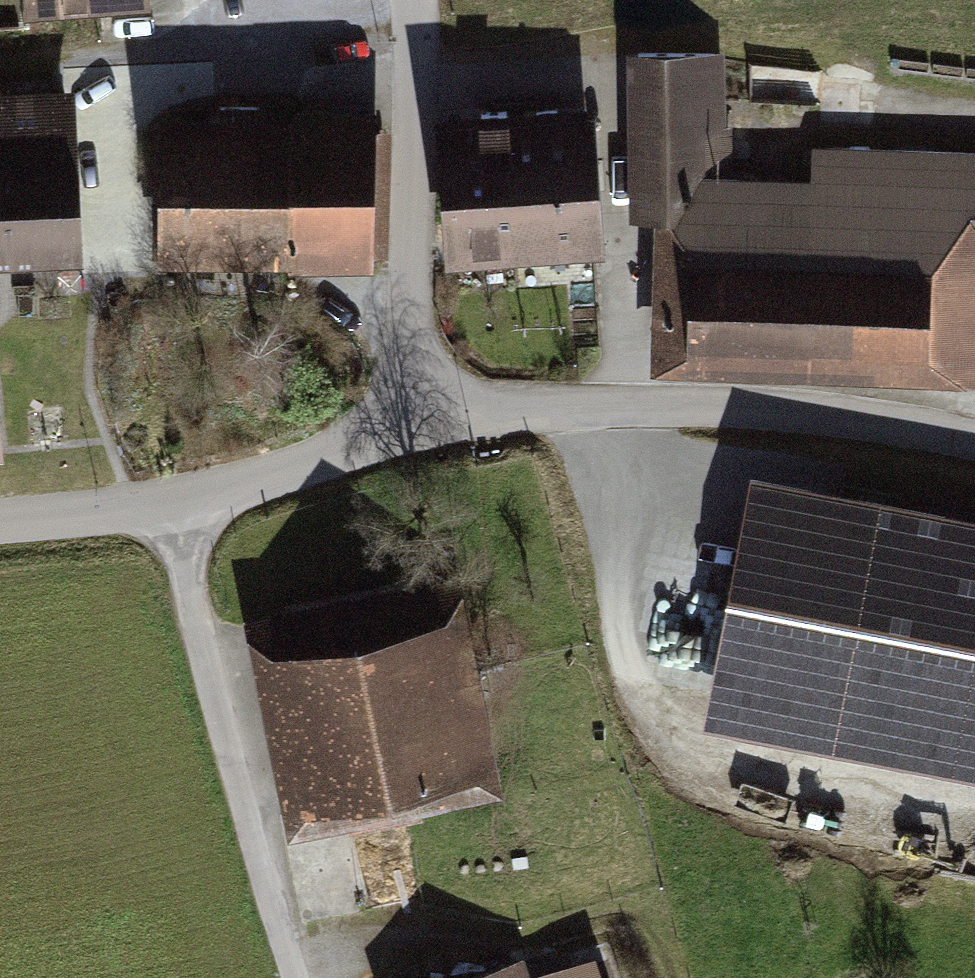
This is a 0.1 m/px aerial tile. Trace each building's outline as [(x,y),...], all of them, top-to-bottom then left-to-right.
[(713,53),(637,53),(639,208),(689,207),(694,201),(693,160),(728,159),(727,130),(715,131),(713,53)] [(72,246),(69,151),(66,151),(64,92),(4,94),(4,96),(0,96),(0,249),(72,246)] [(168,187),(171,248),(370,248),(373,127),(257,127),(257,108),(221,108),(221,128),(170,128),(168,187)] [(538,122),(506,125),(513,247),(592,242),(584,119),(558,121),(557,109),(537,110),(538,122)] [(447,128),(455,251),(513,247),(506,125),(505,113),(481,114),(482,126),(447,128)] [(663,257),(662,315),(669,343),(965,351),(966,267),(974,267),(974,155),(816,149),(814,188),(752,186),(752,209),(706,208),(692,220),(692,258),(663,257)] [(730,574),(750,578),(756,545),(858,564),(829,714),(728,694),(746,599),(725,595),(700,723),(974,775),(974,514),(749,471),(730,574)] [(858,564),(756,545),(750,578),(746,599),(728,694),(829,714),(858,564)] [(746,599),(750,578),(730,574),(721,573),(717,594),(725,595),(746,599)] [(673,577),(661,656),(705,663),(716,583),(673,577)] [(437,627),(284,658),(313,800),(356,791),(361,820),(413,810),(412,804),(471,792),(437,627)] [(469,977),(516,977),(512,964),(469,977)]
